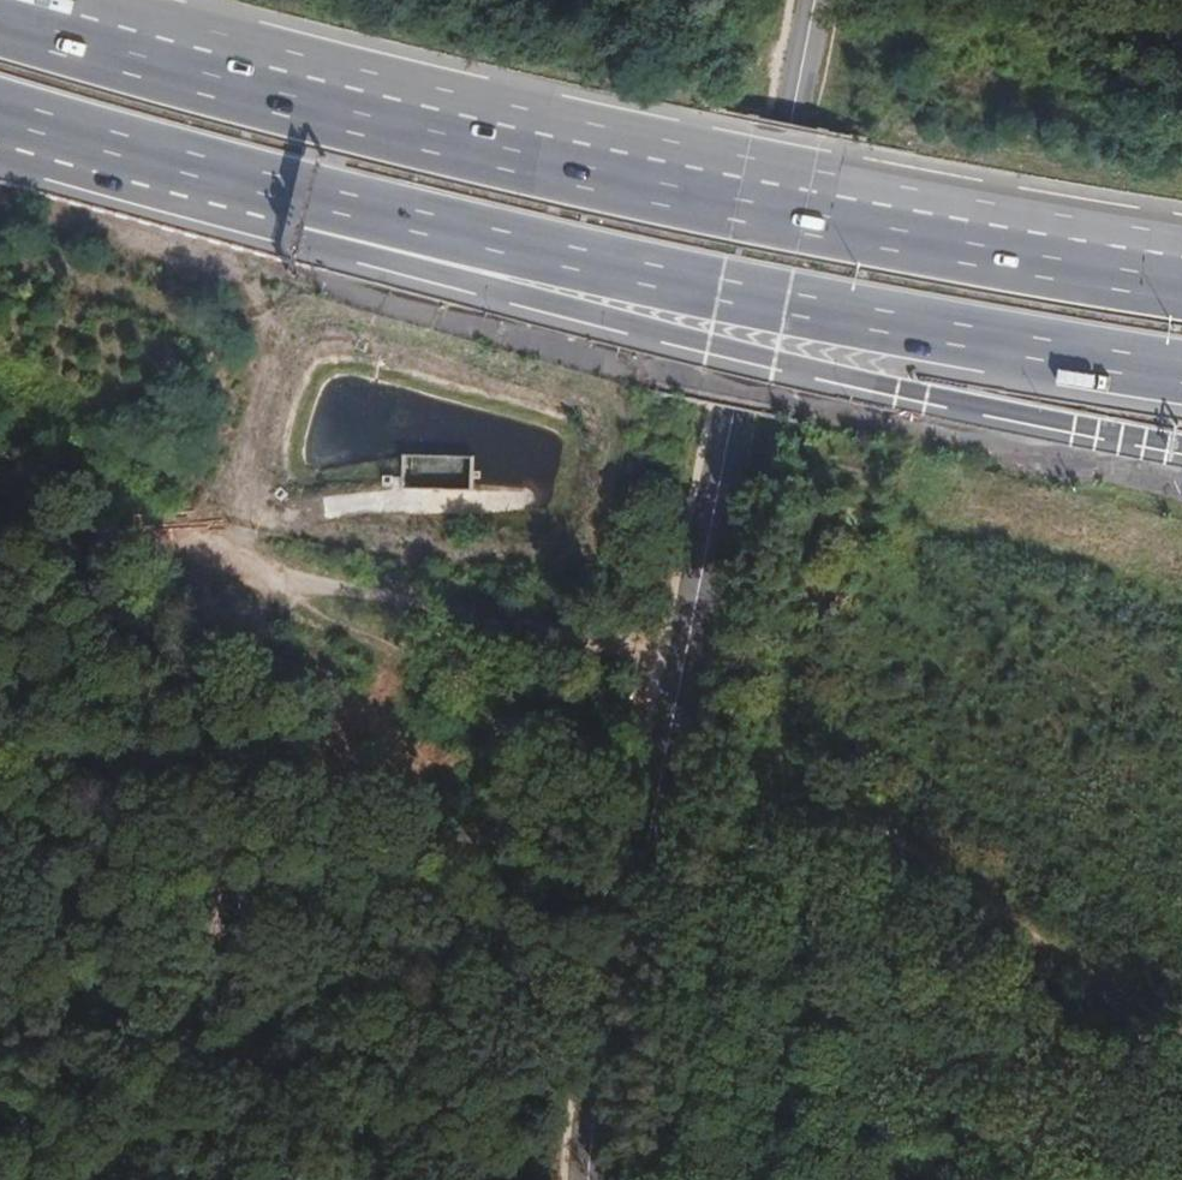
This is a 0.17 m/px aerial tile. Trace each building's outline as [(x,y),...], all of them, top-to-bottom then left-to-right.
[(402,454),(401,487),(470,490),(472,457),(402,454)]
